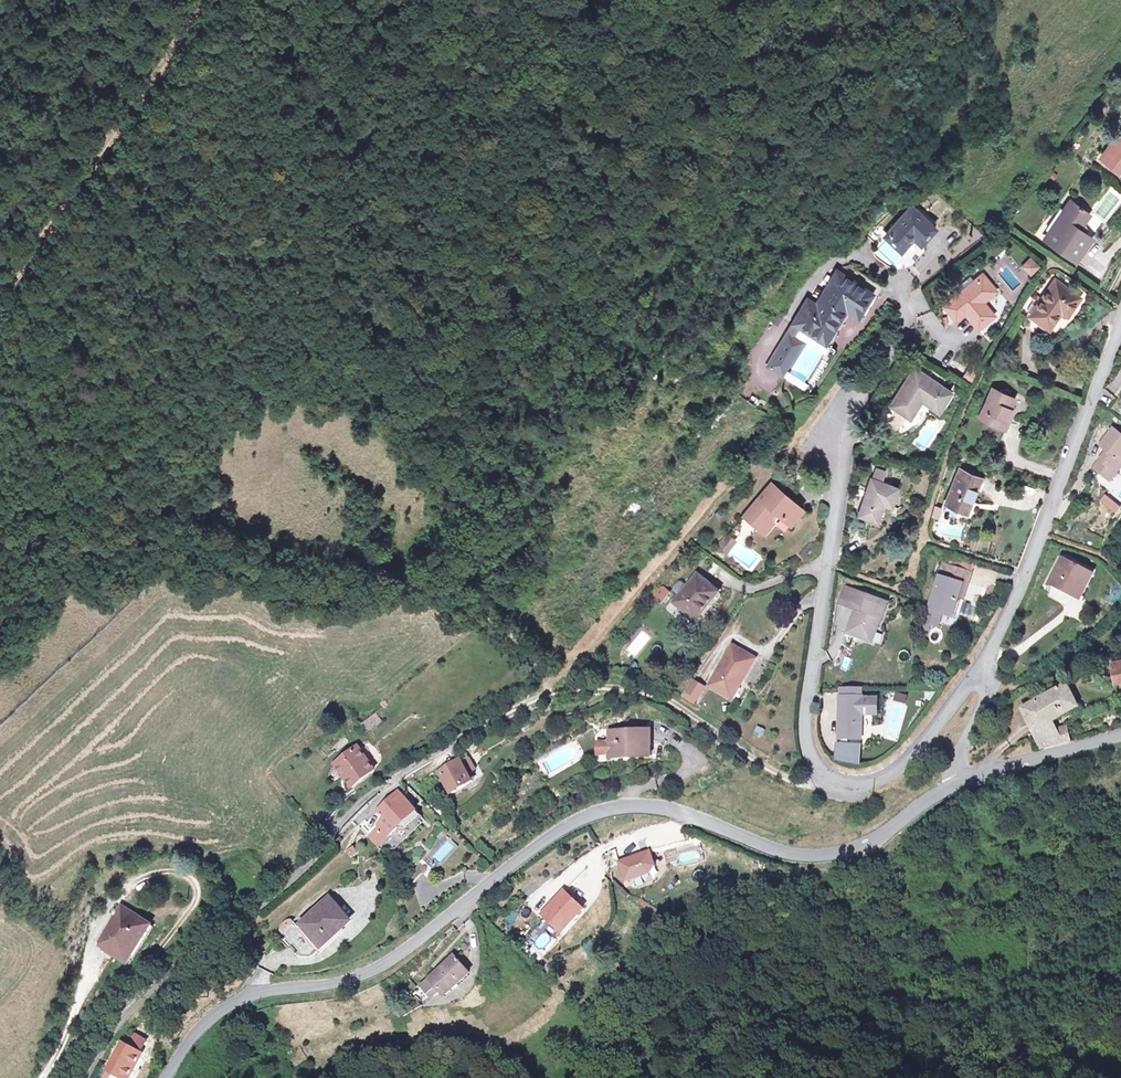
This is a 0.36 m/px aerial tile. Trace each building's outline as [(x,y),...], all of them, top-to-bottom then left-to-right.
[(1097,155),(1112,166),(1119,156),(1120,157),(1120,140),(1111,134),(1097,155)] [(1071,201),(1047,238),(1078,260),(1093,236),(1080,228),(1090,213),(1071,201)] [(932,226),(910,209),(887,236),(900,248),(912,235),(919,241),(932,226)] [(935,230),(932,226),(919,241),(923,244),(935,230)] [(1030,257),(1022,267),(1033,277),(1042,267),(1030,257)] [(805,343),(797,338),(801,331),(829,348),(850,315),(863,323),(879,296),(837,269),(816,303),(808,298),(766,366),(784,377),(805,343)] [(983,277),(956,299),(947,306),(957,319),(966,312),(979,328),(994,316),(983,301),(995,293),(983,277)] [(1046,301),(1053,292),(1048,288),(1041,297),(1046,301)] [(1041,297),(1023,322),(1038,334),(1053,316),(1060,320),(1071,305),(1053,292),(1046,301),(1041,297)] [(914,367),(891,400),(910,412),(920,397),(936,407),(948,388),(914,367)] [(967,370),(963,378),(972,382),(976,374),(967,370)] [(747,403),(758,407),(764,392),(753,387),(747,403)] [(989,389),(975,419),(992,426),(1000,430),(1009,411),(1006,408),(1010,398),(989,389)] [(1091,470),(1106,482),(1120,463),(1119,461),(1120,459),(1120,437),(1120,436),(1112,430),(1103,442),(1109,447),(1106,451),(1091,470)] [(1100,446),(1106,451),(1109,447),(1103,442),(1100,446)] [(960,472),(946,506),(963,512),(969,515),(974,502),(970,500),(978,480),(960,472)] [(863,486),(850,520),(870,528),(876,512),(881,513),(887,493),(863,486)] [(768,487),(739,522),(758,537),(771,522),(783,532),(799,513),(768,487)] [(454,511),(442,498),(434,507),(445,519),(454,511)] [(963,512),(946,506),(942,515),(955,520),(960,517),(963,512)] [(941,511),(934,510),(932,517),(940,519),(941,511)] [(734,541),(726,535),(718,547),(726,552),(734,541)] [(1079,600),(1091,574),(1060,559),(1049,581),(1067,589),(1066,593),(1079,600)] [(945,561),(940,574),(962,581),(961,582),(966,584),(971,570),(945,561)] [(940,574),(929,605),(942,610),(951,613),(957,595),(961,582),(962,581),(940,574)] [(961,582),(957,595),(963,596),(967,584),(966,584),(961,582)] [(678,603),(673,609),(693,626),(715,600),(695,583),(686,593),(678,603)] [(867,640),(884,600),(849,586),(842,601),(854,606),(844,629),(867,640)] [(674,599),(678,603),(686,593),(681,590),(678,590),(673,596),(674,599)] [(799,596),(800,607),(811,607),(811,595),(799,596)] [(942,610),(929,605),(925,617),(938,622),(942,610)] [(730,646),(703,684),(722,697),(735,679),(737,681),(752,660),(730,646)] [(689,703),(701,686),(689,679),(678,696),(689,703)] [(725,699),(737,681),(735,679),(722,697),(725,699)] [(861,688),(841,688),(841,696),(861,696),(861,688)] [(1058,750),(1073,746),(1068,739),(1061,740),(1052,724),(1076,709),(1065,690),(1022,715),(1043,753),(1058,750)] [(895,702),(907,704),(909,695),(896,693),(895,702)] [(862,699),(842,699),(841,738),(861,738),(862,716),(878,716),(879,700),(862,699)] [(757,727),(754,736),(762,739),(766,730),(757,727)] [(644,742),(645,735),(605,733),(604,752),(596,752),(596,764),(608,764),(628,765),(628,768),(648,768),(648,742),(644,742)] [(864,746),(839,744),(837,765),(863,767),(864,746)] [(352,748),(331,768),(351,790),(372,771),(352,748)] [(437,776),(449,797),(469,785),(458,764),(437,776)] [(550,796),(546,800),(550,806),(555,802),(550,796)] [(419,819),(401,800),(387,814),(385,812),(381,815),(380,814),(361,831),(376,848),(383,844),(384,845),(397,834),(398,835),(404,833),(419,819)] [(652,850),(619,862),(627,885),(661,873),(652,850)] [(551,898),(531,921),(553,938),(571,913),(551,898)] [(298,925),(282,940),(300,960),(311,963),(339,939),(336,934),(348,923),(330,903),(302,928),(298,925)] [(105,954),(125,917),(121,914),(100,951),(105,954)] [(125,917),(105,954),(129,968),(150,930),(125,917)] [(534,943),(543,952),(553,942),(545,933),(534,943)] [(448,960),(426,983),(427,983),(439,995),(442,998),(465,975),(448,960)] [(427,983),(419,991),(431,1002),(439,995),(427,983)] [(139,1064),(117,1055),(108,1077),(133,1077),(139,1064)]
